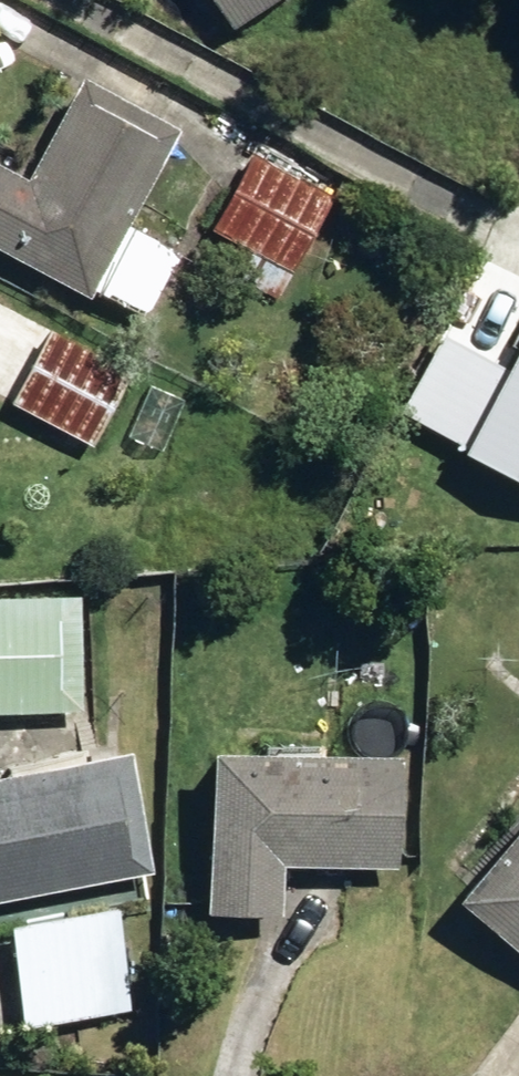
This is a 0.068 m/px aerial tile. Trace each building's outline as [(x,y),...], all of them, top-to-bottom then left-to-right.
[(235,31),(278,0),(213,0),(235,31)] [(149,319),(183,254),(130,227),(181,133),(84,81),(30,184),(0,168),(0,251),(91,300),(96,292),(149,319)] [(227,270),(282,300),(336,196),(258,156),(218,232),(241,244),(227,270)] [(18,405),(98,444),(134,373),(54,332),(18,405)] [(518,481),(518,370),(516,376),(443,341),(405,415),(471,449),(468,456),(518,481)] [(132,437),(162,452),(187,398),(157,385),(132,437)] [(87,713),(85,597),(0,598),(0,714),(87,713)] [(155,876),(130,758),(0,784),(0,907),(155,876)] [(214,920),(285,921),(285,869),(405,871),(407,761),(216,759),(214,920)] [(518,952),(518,841),(465,904),(518,952)] [(17,931),(35,1028),(135,1010),(119,913),(17,931)]
